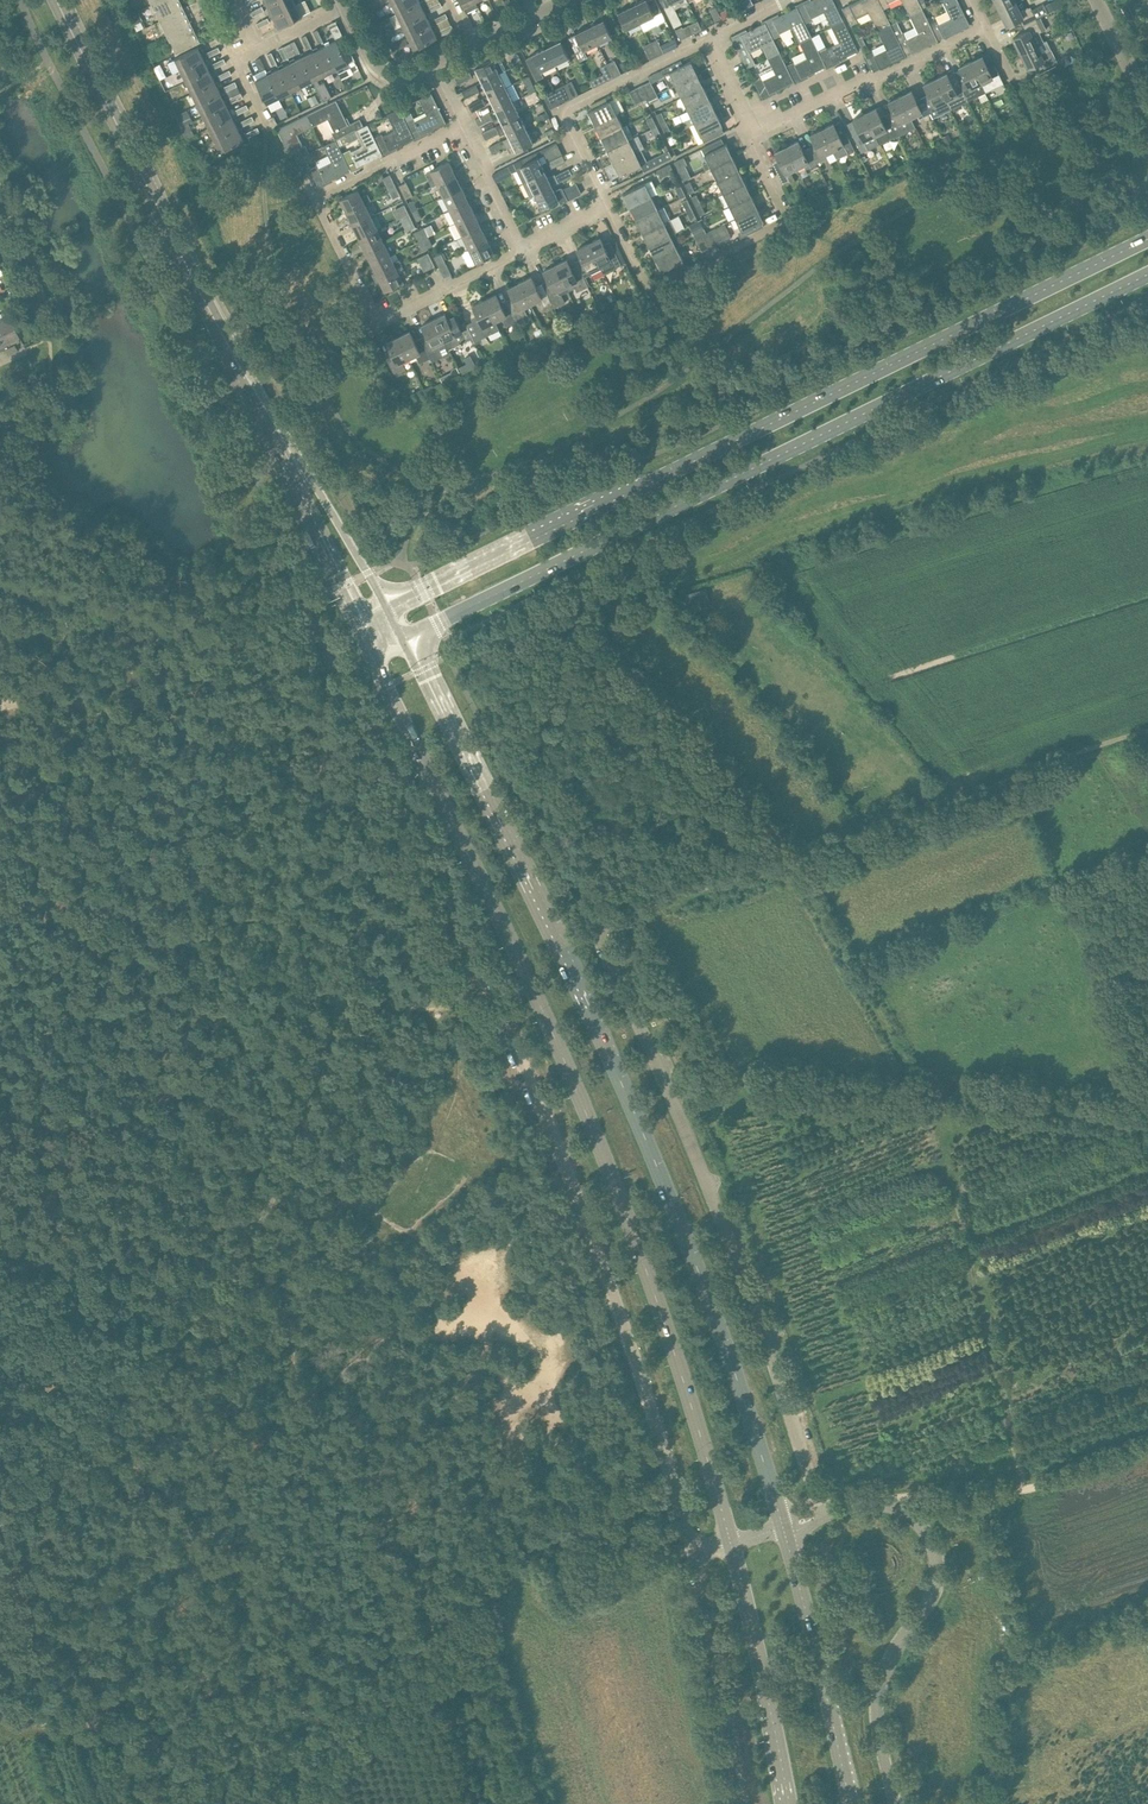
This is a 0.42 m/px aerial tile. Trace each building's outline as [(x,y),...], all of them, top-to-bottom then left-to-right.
[(152,4),(160,20),(184,9),(182,4),(179,6),(176,0),(160,0),(152,4)] [(267,4),(273,15),(297,4),(295,0),(275,0),(267,4)] [(421,2),(420,0),(395,0),(391,2),(397,13),(421,2)] [(466,12),(478,6),(476,1),(475,0),(461,0),(466,12)] [(632,5),(641,23),(654,16),(656,19),(664,15),(656,0),(647,0),(642,0),(632,5)] [(674,27),(682,23),(673,5),(673,4),(672,2),(676,0),(661,0),(674,27)] [(805,23),(812,19),(811,18),(824,11),(832,26),(844,21),(836,6),(833,0),(811,0),(804,3),(797,7),(805,23)] [(890,24),(879,0),(858,0),(849,5),(843,8),(843,7),(842,8),(851,25),(858,22),(856,18),(869,12),(878,30),(890,24)] [(883,9),(890,6),(888,3),(894,0),(879,0),(883,9)] [(909,15),(922,8),(920,4),(918,0),(902,0),(909,15)] [(958,0),(942,0),(950,17),(938,23),(936,20),(930,23),(938,40),(944,37),(970,25),(958,0)] [(1000,10),(1016,2),(1015,0),(995,0),(1000,10)] [(1046,6),(1049,12),(1061,6),(1058,0),(1057,0),(1046,6)] [(442,6),(440,1),(429,7),(431,11),(442,6)] [(391,16),(397,28),(403,25),(426,13),(421,2),(397,13),(391,16)] [(1044,3),(1032,9),(1030,6),(1020,11),(1016,2),(1000,10),(1007,25),(1020,19),(1023,25),(1036,19),(1041,17),(1048,13),(1044,3)] [(297,4),(273,15),(279,27),(302,16),(297,4)] [(722,18),(716,4),(709,7),(715,21),(722,18)] [(627,30),(641,23),(632,5),(618,12),(627,30)] [(805,23),(797,7),(796,5),(797,7),(772,19),(765,22),(773,39),(780,35),(779,33),(792,27),(800,42),(812,36),(805,23)] [(264,10),(262,6),(251,12),(253,16),(264,10)] [(938,40),(922,8),(909,15),(918,33),(906,39),(903,32),(896,35),(906,55),(912,52),(912,53),(938,40)] [(160,20),(168,37),(192,25),(190,21),(187,22),(181,10),(184,9),(160,20)] [(1125,15),(1128,20),(1134,16),(1131,11),(1125,15)] [(143,20),(139,12),(132,15),(136,23),(143,20)] [(408,36),(432,25),(426,13),(403,25),(408,36)] [(448,17),(446,13),(435,18),(437,23),(448,17)] [(1021,53),(1037,45),(1044,41),(1040,32),(1046,29),(1041,17),(1036,19),(1023,25),(1027,31),(1013,38),(1021,53)] [(270,22),(268,18),(257,23),(259,27),(270,22)] [(603,19),(589,26),(598,44),(612,37),(603,19)] [(756,64),(750,52),(762,46),(768,58),(779,52),(773,39),(765,22),(764,20),(765,22),(733,38),(732,36),(741,54),(748,68),(756,64)] [(818,50),(826,66),(833,63),(858,50),(853,40),(844,21),(832,26),(840,42),(827,49),(826,47),(818,50)] [(453,29),(451,24),(440,30),(442,34),(453,29)] [(675,29),(681,39),(694,33),(689,24),(683,27),(682,26),(675,29)] [(890,24),(878,30),(886,48),(874,54),(872,51),(866,55),(874,72),(874,71),(880,68),(880,69),(906,56),(890,24)] [(192,25),(168,37),(176,54),(200,42),(198,37),(195,38),(190,27),(192,25)] [(380,25),(374,28),(378,37),(384,34),(380,25)] [(438,37),(432,25),(408,36),(414,48),(438,37)] [(598,44),(589,26),(575,33),(576,34),(568,37),(580,60),(588,56),(585,50),(598,44)] [(323,40),(318,29),(313,31),(319,42),(323,40)] [(311,46),(306,35),(302,37),(307,48),(311,46)] [(337,69),(338,73),(350,67),(349,64),(355,60),(344,36),(325,45),(337,69)] [(818,50),(812,36),(800,42),(808,58),(795,64),(794,62),(787,66),(786,66),(794,82),(802,78),(826,66),(827,68),(826,66),(818,50)] [(650,42),(657,56),(664,53),(661,46),(657,39),(650,42)] [(546,47),(555,65),(570,57),(561,40),(546,47)] [(300,51),(295,41),(290,43),(296,53),(300,51)] [(674,48),(670,41),(661,46),(664,53),(674,48)] [(657,56),(650,42),(643,46),(650,60),(657,56)] [(314,51),(325,75),(337,69),(325,45),(314,51)] [(1041,54),(1037,45),(1021,53),(1028,68),(1041,61),(1045,68),(1057,61),(1051,49),(1041,54)] [(175,58),(181,70),(205,58),(199,46),(175,58)] [(288,57),(283,46),(279,48),(284,59),(288,57)] [(220,50),(218,47),(207,52),(209,56),(220,50)] [(555,65),(546,47),(532,54),(533,55),(526,59),(536,80),(544,77),(541,71),(555,65)] [(475,67),(482,81),(506,69),(497,50),(473,62),(476,67),(475,67)] [(317,79),(325,75),(314,51),(302,57),(314,81),(324,101),(332,97),(325,82),(320,84),(317,79)] [(277,63),(271,52),(267,54),(273,65),(277,63)] [(794,82),(795,84),(794,82),(786,66),(779,52),(768,58),(774,71),(755,81),(754,80),(754,81),(763,100),(764,99),(763,97),(794,82)] [(982,55),(971,61),(981,82),(988,79),(993,88),(1004,82),(995,65),(989,68),(982,55)] [(314,81),(302,57),(291,62),(302,86),(314,81)] [(181,70),(186,81),(210,70),(205,58),(181,70)] [(226,62),(224,58),(214,63),(216,67),(226,62)] [(266,69),(260,58),(256,60),(261,71),(266,69)] [(615,60),(608,63),(614,77),(621,74),(615,60)] [(681,61),(662,70),(670,87),(676,84),(698,74),(691,61),(683,65),(681,61)] [(986,92),(981,82),(971,61),(960,67),(966,79),(959,83),(968,101),(986,92)] [(302,86),(291,62),(279,68),(291,92),(302,86)] [(608,80),(614,77),(608,63),(601,67),(608,80)] [(1058,70),(1055,65),(1035,75),(1038,80),(1058,70)] [(268,74),(279,97),(291,92),(279,68),(268,74)] [(482,81),(489,95),(507,86),(500,72),(506,69),(482,81)] [(186,81),(192,93),(216,81),(210,70),(186,81)] [(232,73),(230,70),(219,75),(221,79),(232,73)] [(472,77),(469,70),(455,77),(458,84),(472,77)] [(650,81),(643,84),(650,97),(657,94),(656,91),(652,83),(660,78),(661,77),(659,71),(651,75),(648,76),(650,81)] [(946,100),(951,110),(968,101),(959,83),(953,86),(947,73),(935,79),(946,100)] [(279,97),(268,74),(256,79),(267,103),(279,97)] [(682,97),(704,87),(698,74),(676,84),(682,97)] [(596,78),(590,81),(593,88),(599,85),(596,78)] [(930,97),(924,100),(930,113),(933,118),(951,110),(946,100),(935,79),(924,84),(930,97)] [(192,93),(198,104),(221,93),(216,81),(192,93)] [(237,85),(235,81),(225,86),(227,90),(237,85)] [(572,81),(565,84),(572,98),(579,95),(572,81)] [(479,91),(476,84),(462,91),(465,98),(479,91)] [(554,107),(572,98),(565,84),(551,91),(555,97),(550,99),(554,107)] [(643,101),(646,99),(650,97),(643,84),(636,87),(643,101)] [(507,86),(489,95),(496,109),(513,100),(507,86)] [(643,101),(636,87),(629,91),(636,104),(643,101)] [(688,110),(710,99),(704,87),(682,97),(688,110)] [(920,118),(930,113),(924,100),(918,103),(911,90),(900,96),(911,117),(917,114),(920,118)] [(198,104),(203,116),(227,104),(221,93),(198,104)] [(243,96),(241,93),(230,98),(232,102),(243,96)] [(406,122),(414,138),(421,135),(446,122),(431,93),(420,99),(425,109),(427,114),(415,121),(413,119),(406,122)] [(315,94),(308,98),(312,106),(319,102),(315,94)] [(657,94),(650,97),(646,99),(649,104),(659,99),(657,94)] [(895,114),(889,117),(897,135),(898,135),(898,136),(916,128),(911,117),(900,96),(889,102),(895,114)] [(589,111),(595,124),(617,113),(610,100),(608,101),(606,97),(591,104),(593,109),(589,111)] [(486,105),(483,98),(469,105),(472,112),(486,105)] [(695,123),(716,112),(710,99),(688,110),(692,117),(683,121),(686,127),(695,123)] [(307,114),(313,127),(328,119),(334,131),(332,132),(335,140),(336,140),(345,135),(352,132),(356,130),(364,126),(360,118),(351,123),(347,116),(345,117),(337,100),(307,114)] [(503,123),(520,114),(513,100),(496,109),(476,119),(479,126),(493,119),(493,120),(500,117),(503,123)] [(209,127),(233,116),(227,104),(203,116),(209,127)] [(249,108),(247,104),(236,109),(238,113),(249,108)] [(374,138),(382,154),(390,150),(414,138),(406,122),(405,119),(399,108),(388,114),(393,125),(396,130),(383,136),(382,134),(374,138)] [(865,113),(875,135),(880,144),(897,135),(889,117),(882,120),(876,108),(865,113)] [(179,113),(181,121),(201,117),(200,110),(179,113)] [(538,116),(540,121),(549,117),(546,112),(538,116)] [(656,114),(661,124),(666,121),(662,112),(656,114)] [(723,125),(716,112),(695,123),(704,142),(724,132),(721,126),(723,125)] [(617,113),(595,124),(601,137),(623,126),(617,113)] [(868,138),(875,135),(865,113),(853,119),(859,132),(853,135),(862,152),(872,147),(868,138)] [(313,127),(307,114),(277,129),(289,153),(293,152),(299,165),(307,161),(304,156),(304,155),(310,153),(306,144),(303,146),(298,134),(313,127)] [(507,131),(510,136),(527,128),(520,114),(503,123),(496,126),(500,133),(501,135),(507,131)] [(209,127),(215,139),(238,127),(233,116),(209,127)] [(254,119),(252,116),(242,121),(243,125),(254,119)] [(647,119),(652,128),(657,126),(652,116),(647,119)] [(378,128),(375,121),(368,124),(371,131),(378,128)] [(671,130),(666,121),(661,124),(665,133),(671,130)] [(822,129),(833,150),(837,159),(844,155),(855,150),(846,133),(840,136),(834,123),(822,129)] [(374,138),(373,135),(368,124),(364,126),(356,130),(364,146),(351,152),(350,150),(342,153),(350,170),(358,166),(382,154),(374,138)] [(500,133),(496,126),(482,133),(486,139),(500,133)] [(629,139),(623,126),(601,137),(608,150),(629,139)] [(657,126),(652,128),(656,137),(661,135),(657,126)] [(238,127),(215,139),(221,151),(244,139),(238,127)] [(260,131),(258,127),(247,132),(249,137),(260,131)] [(527,128),(510,136),(510,137),(489,146),(493,153),(506,147),(507,148),(514,145),(516,150),(516,151),(534,142),(527,128)] [(557,135),(553,128),(546,132),(549,139),(557,135)] [(817,147),(811,150),(817,163),(828,158),(826,153),(833,150),(822,129),(811,134),(817,147)] [(676,139),(673,133),(667,136),(670,143),(676,139)] [(943,137),(946,144),(952,141),(949,134),(943,137)] [(345,135),(336,140),(336,142),(339,146),(348,141),(345,135)] [(629,139),(608,150),(614,162),(641,149),(641,148),(635,151),(632,145),(641,140),(638,135),(629,139)] [(706,169),(733,156),(726,143),(725,144),(722,138),(702,148),(708,161),(703,164),(706,169)] [(336,140),(335,140),(324,146),(330,159),(310,168),(320,187),(319,185),(350,170),(342,153),(339,146),(336,142),(336,140)] [(787,146),(797,167),(804,164),(806,168),(817,163),(811,150),(804,153),(798,141),(787,146)] [(797,167),(787,146),(775,152),(782,164),(776,167),(774,163),(773,163),(784,185),(795,179),(790,171),(797,167)] [(648,162),(641,149),(614,162),(620,176),(648,162)] [(656,156),(653,157),(657,165),(659,164),(672,157),(669,150),(665,152),(656,156)] [(566,161),(562,154),(549,161),(552,168),(566,161)] [(717,180),(739,169),(733,156),(706,169),(706,170),(711,167),(717,180)] [(516,168),(523,182),(546,171),(539,158),(539,157),(516,168)] [(687,164),(684,157),(674,162),(678,169),(687,164)] [(432,186),(437,183),(456,174),(449,161),(435,167),(431,170),(427,172),(426,172),(432,186)] [(433,163),(425,167),(427,172),(431,170),(435,167),(433,163)] [(674,171),(670,164),(657,170),(660,177),(674,171)] [(546,171),(523,182),(530,196),(535,194),(552,185),(559,182),(573,175),(569,168),(555,175),(555,173),(548,177),(546,171)] [(723,192),(745,182),(739,169),(717,180),(723,192)] [(503,179),(499,171),(492,174),(496,182),(503,179)] [(390,191),(397,187),(390,174),(383,177),(390,191)] [(444,196),(462,187),(456,174),(437,183),(444,196)] [(624,193),(630,207),(652,196),(658,192),(652,180),(624,193)] [(695,191),(690,181),(685,184),(690,193),(695,191)] [(413,195),(406,182),(399,185),(406,198),(413,195)] [(535,194),(542,208),(539,209),(541,213),(545,211),(543,207),(559,199),(561,204),(582,193),(576,182),(563,189),(562,187),(555,190),(552,185),(535,194)] [(751,195),(745,182),(723,192),(730,205),(751,195)] [(686,195),(681,186),(676,188),(680,198),(686,195)] [(397,187),(390,191),(394,198),(400,195),(397,187)] [(450,209),(468,200),(462,187),(444,196),(450,209)] [(347,212),(365,203),(371,200),(368,193),(362,196),(359,189),(341,198),(347,212)] [(696,206),(701,203),(697,194),(692,197),(696,206)] [(758,208),(751,195),(730,205),(736,218),(758,208)] [(652,196),(630,207),(637,219),(664,206),(664,205),(658,208),(652,196)] [(682,201),(687,211),(692,208),(687,199),(682,201)] [(408,203),(412,211),(418,209),(413,200),(408,203)] [(475,213),(468,200),(450,209),(457,222),(475,213)] [(353,225),(371,216),(365,203),(347,212),(353,225)] [(706,213),(701,203),(696,206),(701,215),(706,213)] [(400,206),(404,215),(409,213),(405,204),(400,206)] [(664,206),(637,219),(643,232),(670,219),(664,206)] [(696,217),(692,208),(687,211),(691,220),(696,217)] [(758,208),(736,218),(742,231),(746,230),(747,233),(740,237),(740,238),(764,226),(762,222),(764,221),(758,208)] [(422,218),(418,209),(412,211),(417,221),(422,218)] [(414,222),(409,213),(404,215),(409,225),(414,222)] [(463,235),(481,226),(475,213),(457,222),(463,235)] [(360,238),(378,229),(371,216),(353,225),(360,238)] [(675,232),(677,231),(671,219),(670,219),(643,232),(649,245),(671,234),(675,232)] [(700,220),(694,223),(698,231),(704,228),(700,220)] [(710,231),(716,244),(731,237),(725,224),(710,231)] [(469,248),(488,239),(481,226),(463,235),(469,248)] [(419,229),(424,239),(429,236),(424,227),(419,229)] [(696,238),(703,234),(706,233),(704,228),(698,231),(693,233),(696,238)] [(384,242),(378,229),(360,238),(366,251),(384,242)] [(419,241),(424,239),(419,229),(414,232),(419,241)] [(710,231),(706,233),(703,234),(709,248),(716,244),(710,231)] [(675,232),(671,234),(649,245),(655,258),(677,247),(681,245),(675,232)] [(709,248),(703,234),(696,238),(702,251),(709,248)] [(429,236),(424,239),(428,248),(433,246),(429,236)] [(589,243),(602,269),(604,273),(622,264),(613,247),(607,250),(600,237),(589,243)] [(428,248),(424,239),(419,241),(423,250),(428,248)] [(488,239),(469,248),(476,261),(480,260),(494,253),(488,239)] [(372,264),(391,255),(384,242),(366,251),(372,264)] [(584,261),(577,264),(588,286),(584,277),(602,269),(589,243),(577,249),(584,261)] [(677,247),(655,258),(662,271),(683,260),(677,247)] [(429,253),(428,252),(418,258),(424,271),(435,266),(429,253)] [(438,263),(445,260),(441,253),(435,257),(438,263)] [(374,273),(376,278),(397,268),(403,265),(400,258),(394,261),(391,255),(372,264),(376,272),(374,273)] [(577,291),(588,286),(577,264),(579,269),(573,272),(567,259),(556,265),(568,291),(575,287),(577,291)] [(451,274),(445,260),(438,263),(444,277),(451,274)] [(397,268),(376,278),(379,283),(381,282),(385,290),(403,281),(400,274),(406,271),(403,265),(397,268)] [(550,283),(544,286),(553,303),(555,308),(566,302),(561,294),(568,291),(556,265),(544,270),(550,283)] [(520,282),(531,303),(537,300),(542,309),(553,303),(544,286),(538,289),(532,276),(520,282)] [(515,300),(509,303),(517,321),(528,315),(524,307),(531,303),(520,282),(509,288),(515,300)] [(485,299),(495,321),(502,317),(506,326),(517,321),(509,303),(502,306),(496,294),(485,299)] [(499,329),(495,321),(485,299),(473,305),(480,318),(473,321),(482,338),(499,329)] [(607,301),(599,305),(601,310),(609,306),(607,301)] [(434,319),(449,349),(466,341),(465,338),(472,335),(465,321),(458,324),(455,318),(449,321),(445,313),(434,319)] [(0,319),(0,327),(13,353),(18,350),(14,344),(16,343),(14,337),(18,335),(9,315),(0,319)] [(429,337),(422,340),(431,358),(429,353),(446,345),(449,349),(434,319),(422,325),(429,337)] [(0,327),(0,344),(2,349),(4,348),(8,355),(13,353),(0,327)] [(420,363),(431,358),(422,340),(416,344),(410,331),(398,336),(409,358),(416,354),(420,363)] [(402,361),(409,358),(398,336),(387,342),(393,355),(387,358),(395,375),(406,370),(402,361)] [(451,372),(453,376),(460,373),(457,366),(452,368),(451,372)] [(711,606),(706,588),(681,595),(685,613),(711,606)]
